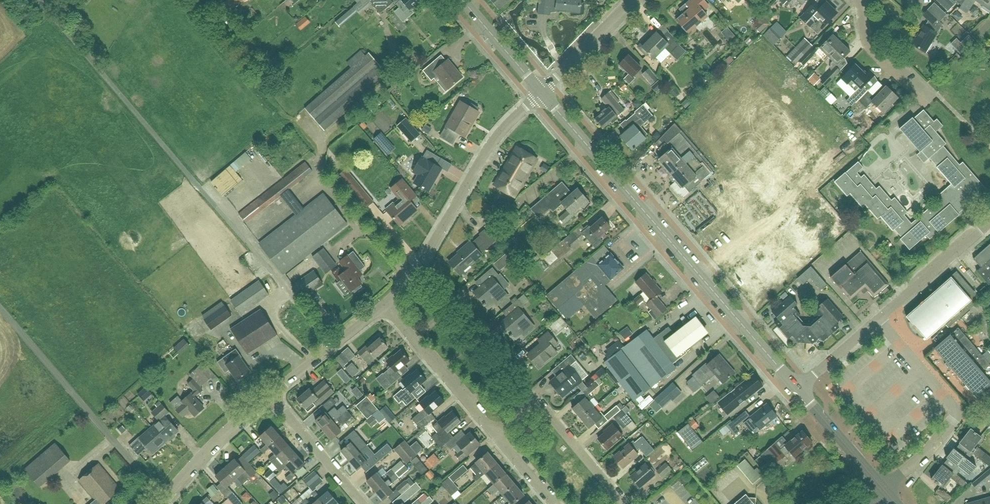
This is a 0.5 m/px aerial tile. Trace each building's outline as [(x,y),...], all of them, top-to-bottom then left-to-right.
[(223,4),(228,10),(241,0),(228,0),(223,4)] [(368,0),(363,0),(354,7),(358,12),(370,2),(368,0)] [(370,2),(372,4),(380,14),(393,3),(391,0),(368,0),(370,2)] [(399,1),(396,3),(397,4),(400,7),(401,9),(396,12),(403,20),(412,12),(410,10),(411,9),(421,0),(399,0),(399,1)] [(499,9),(510,0),(491,0),(499,9)] [(584,5),(580,4),(581,0),(540,0),(538,13),(550,15),(550,10),(570,12),(571,16),(583,14),(584,5)] [(683,7),(682,12),(684,14),(677,20),(688,33),(708,17),(703,11),(709,7),(703,0),(691,0),(683,7)] [(951,0),(936,0),(947,10),(951,5),(950,4),(952,1),(951,0)] [(799,18),(810,28),(819,19),(825,25),(837,13),(826,2),(820,9),(813,3),(799,18)] [(948,14),(936,2),(932,5),(931,7),(928,9),(941,21),(946,16),(948,14)] [(775,15),(769,9),(762,16),(768,22),(775,15)] [(917,37),(912,44),(925,53),(937,34),(942,25),(939,22),(940,22),(928,10),(923,15),(930,22),(927,27),(924,25),(919,33),(920,33),(917,37)] [(783,35),(773,26),(763,35),(773,45),(783,35)] [(647,55),(649,52),(654,57),(664,48),(677,61),(686,52),(679,45),(680,43),(668,32),(662,38),(657,33),(652,38),(649,35),(638,46),(647,55)] [(963,52),(955,32),(940,39),(948,59),(963,52)] [(819,48),(828,56),(841,43),(832,34),(819,48)] [(813,46),(805,38),(787,56),(796,64),(799,61),(803,66),(818,50),(814,46),(813,46)] [(841,43),(828,56),(837,65),(850,52),(841,43)] [(267,62),(265,53),(259,55),(262,64),(267,62)] [(324,131),(388,76),(368,54),(305,109),(324,131)] [(634,76),(641,68),(628,55),(620,64),(629,73),(624,79),(629,84),(635,77),(634,76)] [(449,89),(462,78),(447,61),(438,69),(433,62),(422,71),(431,81),(438,75),(449,89)] [(865,74),(855,64),(841,78),(854,91),(849,97),(855,103),(868,90),(864,86),(874,75),(869,70),(865,74)] [(820,82),(825,86),(840,71),(835,67),(820,82)] [(651,86),(658,80),(649,69),(642,75),(651,86)] [(814,81),(819,74),(814,70),(809,77),(814,81)] [(656,93),(663,86),(659,81),(651,87),(656,93)] [(755,84),(747,92),(760,105),(768,97),(755,84)] [(883,113),(897,98),(886,86),(875,98),(868,91),(859,100),(866,107),(871,101),(883,113)] [(831,89),(826,93),(841,111),(851,102),(846,97),(841,101),(831,89)] [(595,120),(598,123),(600,124),(603,127),(611,121),(612,123),(618,118),(617,116),(624,110),(609,92),(601,99),(607,106),(594,117),(595,118),(595,120)] [(747,92),(740,100),(752,113),(760,105),(747,92)] [(740,100),(732,108),(745,120),(752,113),(740,100)] [(465,137),(471,126),(470,125),(472,121),(473,121),(479,112),(477,111),(479,109),(478,108),(471,104),(469,104),(468,106),(460,101),(440,137),(452,144),(459,133),(465,137)] [(643,106),(641,108),(635,113),(635,114),(627,122),(631,127),(621,136),(632,150),(634,149),(636,148),(635,147),(645,139),(644,138),(647,135),(640,127),(652,116),(643,106)] [(732,108),(724,115),(737,128),(745,120),(732,108)] [(786,110),(773,123),(781,131),(794,118),(786,110)] [(958,214),(986,189),(962,162),(959,165),(943,146),(946,144),(935,131),(940,128),(943,126),(937,119),(934,121),(923,110),(914,118),(913,117),(900,128),(921,152),(916,155),(923,163),(929,158),(937,166),(936,167),(951,184),(935,199),(937,201),(912,224),(904,215),(907,212),(894,198),(892,200),(879,186),(877,189),(864,175),(861,178),(858,173),(864,168),(858,162),(836,182),(848,196),(850,194),(863,208),(865,206),(878,219),(880,217),(893,231),(894,230),(901,238),(900,239),(909,250),(910,249),(909,249),(926,235),(930,239),(938,232),(938,233),(959,215),(958,214)] [(724,115),(717,123),(729,136),(737,128),(724,115)] [(794,118),(781,131),(789,139),(802,126),(794,118)] [(419,135),(405,119),(396,127),(411,143),(419,135)] [(674,121),(665,127),(671,135),(679,129),(674,121)] [(717,123),(709,131),(722,143),(729,136),(717,123)] [(802,126),(789,139),(796,146),(809,134),(802,126)] [(709,131),(701,139),(714,151),(722,143),(709,131)] [(373,140),(381,148),(389,141),(381,133),(373,140)] [(673,179),(675,179),(683,188),(685,187),(689,193),(701,182),(701,181),(713,171),(680,133),(668,143),(672,148),(659,160),(672,175),(672,177),(673,179)] [(809,134),(796,146),(804,154),(817,141),(809,134)] [(817,141),(804,154),(812,162),(824,149),(817,141)] [(504,171),(521,181),(527,171),(525,170),(532,158),(536,160),(537,159),(531,156),(531,153),(530,151),(527,149),(524,149),(522,151),(516,147),(516,148),(518,150),(511,161),(510,160),(504,171)] [(824,149),(812,162),(819,169),(832,157),(824,149)] [(426,151),(422,158),(421,158),(413,172),(418,176),(414,184),(428,192),(441,169),(436,166),(440,159),(426,151)] [(832,157),(819,169),(827,177),(840,165),(832,157)] [(245,223),(312,171),(305,163),(238,214),(245,223)] [(211,182),(223,196),(242,180),(230,166),(211,182)] [(501,173),(494,185),(514,197),(523,182),(521,181),(504,171),(502,173),(501,173)] [(739,173),(692,214),(749,279),(796,237),(780,219),(754,242),(756,244),(753,247),(749,243),(750,242),(729,218),(728,219),(724,214),(727,212),(729,214),(755,191),(739,173)] [(352,177),(345,183),(357,197),(364,191),(352,177)] [(393,202),(385,209),(398,223),(400,226),(407,219),(411,216),(417,210),(414,206),(409,201),(415,196),(406,185),(402,180),(391,189),(395,195),(399,200),(395,204),(393,202)] [(535,191),(539,184),(535,181),(530,187),(535,191)] [(585,210),(591,202),(587,199),(578,189),(572,193),(569,191),(566,194),(558,185),(532,208),(540,217),(551,208),(553,210),(562,203),(568,209),(559,217),(564,224),(574,215),(573,213),(580,206),(585,210)] [(283,275),(347,225),(323,195),(259,244),(283,275)] [(505,212),(511,204),(501,197),(496,206),(505,212)] [(599,237),(610,227),(602,218),(593,226),(591,224),(582,232),(595,247),(602,241),(599,237)] [(633,247),(626,240),(636,231),(631,226),(613,241),(625,254),(633,247)] [(495,242),(484,229),(479,234),(480,235),(471,243),(470,242),(463,248),(464,249),(449,262),(462,278),(466,274),(463,270),(481,255),(481,254),(495,242)] [(571,232),(551,250),(557,257),(559,259),(571,249),(569,246),(577,239),(571,232)] [(495,250),(497,256),(504,253),(502,247),(498,243),(494,246),(496,250),(495,250)] [(969,261),(988,284),(989,283),(989,243),(969,261)] [(312,258),(325,274),(336,266),(323,249),(312,258)] [(339,268),(332,273),(339,282),(342,280),(351,291),(353,290),(354,292),(362,286),(360,284),(362,283),(358,278),(362,275),(359,271),(365,267),(353,251),(340,262),(347,270),(343,274),(339,268)] [(859,252),(844,265),(830,278),(837,286),(850,300),(865,287),(874,298),(889,284),(859,252)] [(591,257),(546,296),(558,309),(567,320),(584,305),(596,319),(615,302),(607,293),(609,291),(604,285),(611,280),(611,279),(623,268),(610,253),(598,264),(591,257)] [(821,289),(827,284),(812,266),(798,277),(804,284),(811,277),(821,289)] [(474,292),(488,309),(495,304),(497,306),(509,296),(504,291),(494,280),(499,275),(492,268),(478,280),(483,285),(474,292)] [(302,299),(323,285),(314,271),(293,286),(302,299)] [(963,315),(981,299),(976,294),(956,271),(938,287),(938,288),(924,300),(922,301),(921,302),(919,304),(906,316),(911,323),(910,324),(911,326),(912,328),(915,330),(916,332),(918,333),(920,334),(922,335),(926,340),(944,324),(948,328),(959,318),(963,315)] [(657,295),(662,291),(646,273),(635,282),(643,292),(634,300),(638,305),(644,299),(647,303),(646,304),(651,310),(648,312),(655,320),(667,309),(657,297),(658,296),(657,295)] [(779,288),(779,278),(763,278),(763,288),(779,288)] [(240,315),(268,295),(259,282),(231,301),(240,315)] [(538,282),(535,285),(543,296),(547,293),(538,282)] [(984,296),(989,292),(984,287),(980,291),(984,296)] [(772,312),(778,320),(775,323),(778,327),(785,320),(787,322),(793,316),(790,312),(795,309),(793,307),(797,304),(790,296),(772,312)] [(818,319),(831,334),(839,327),(836,324),(843,317),(827,298),(819,305),(821,307),(813,313),(818,319)] [(525,307),(524,305),(519,299),(504,311),(509,316),(500,324),(514,341),(522,334),(519,331),(530,322),(521,311),(525,307)] [(224,306),(204,320),(211,330),(231,316),(224,306)] [(805,323),(802,325),(796,317),(799,314),(796,310),(795,309),(790,312),(793,316),(787,322),(785,320),(778,327),(788,338),(792,335),(798,343),(803,339),(806,339),(807,323),(805,323)] [(261,310),(230,329),(247,355),(277,335),(261,310)] [(971,328),(980,321),(971,310),(962,318),(971,328)] [(555,333),(565,325),(559,319),(550,327),(555,333)] [(818,319),(812,325),(811,326),(809,323),(807,323),(806,339),(808,339),(812,344),(820,337),(823,341),(831,334),(818,319)] [(689,321),(675,333),(674,333),(668,327),(654,338),(647,329),(621,349),(622,349),(605,362),(632,399),(676,368),(672,363),(687,353),(685,350),(702,338),(702,337),(703,335),(692,321),(689,321)] [(977,399),(978,399),(989,388),(989,366),(989,365),(982,356),(957,328),(950,334),(934,348),(933,349),(934,349),(946,363),(944,364),(948,368),(949,367),(965,385),(964,387),(967,391),(969,389),(977,398),(977,399)] [(553,348),(557,344),(548,333),(538,341),(542,346),(529,357),(539,369),(557,353),(553,348)] [(384,357),(379,361),(375,357),(387,347),(380,338),(373,344),(371,342),(358,353),(364,359),(371,368),(378,362),(381,366),(384,363),(383,360),(385,359),(384,357)] [(982,356),(989,365),(989,364),(989,348),(989,349),(982,356)] [(225,373),(230,370),(237,380),(250,372),(240,358),(242,357),(236,349),(217,362),(225,373)] [(378,381),(380,384),(385,390),(401,377),(400,376),(399,377),(396,372),(410,360),(401,350),(391,358),(390,357),(386,361),(391,367),(383,374),(384,376),(378,381)] [(342,354),(335,359),(342,367),(349,361),(342,354)] [(735,373),(728,365),(727,366),(724,362),(724,361),(719,354),(707,364),(706,363),(692,375),(693,376),(686,383),(694,392),(702,386),(709,379),(705,374),(711,370),(723,383),(735,373)] [(571,355),(552,371),(553,371),(560,365),(564,370),(561,372),(562,374),(558,377),(557,376),(550,382),(563,397),(577,385),(583,392),(587,388),(582,381),(570,367),(576,361),(571,355)] [(348,366),(354,373),(360,368),(354,361),(348,366)] [(196,369),(207,381),(214,374),(203,362),(196,369)] [(412,392),(426,380),(417,370),(408,378),(407,376),(401,381),(406,387),(403,390),(402,389),(393,396),(399,403),(402,400),(406,405),(416,397),(412,392)] [(757,391),(762,386),(762,385),(763,385),(759,379),(757,379),(756,378),(757,377),(755,374),(754,375),(753,375),(718,403),(724,410),(731,411),(739,404),(744,400),(744,401),(745,400),(757,391)] [(358,386),(365,380),(362,377),(355,383),(358,386)] [(197,394),(203,390),(193,379),(188,384),(194,391),(192,393),(182,401),(178,396),(170,403),(182,417),(190,410),(195,416),(204,408),(194,397),(197,394)] [(320,404),(334,393),(324,381),(312,391),(310,389),(297,399),(308,412),(315,406),(312,403),(317,399),(320,404)] [(586,398),(599,387),(595,383),(582,394),(586,398)] [(143,395),(152,392),(149,385),(141,389),(143,395)] [(434,418),(430,413),(444,401),(435,391),(425,399),(419,403),(424,409),(412,419),(421,430),(434,418)] [(671,401),(663,391),(654,400),(662,409),(671,401)] [(651,393),(639,402),(643,407),(655,398),(651,393)] [(378,410),(371,402),(366,397),(356,406),(367,420),(372,415),(377,411),(378,410)] [(332,398),(323,406),(327,411),(336,403),(332,398)] [(572,408),(581,418),(593,408),(585,398),(572,408)] [(159,437),(165,443),(164,441),(166,439),(167,441),(168,440),(169,441),(171,441),(175,437),(175,435),(175,434),(178,431),(165,416),(169,412),(159,401),(155,405),(158,408),(152,413),(158,420),(159,421),(151,427),(160,437),(159,437)] [(744,422),(753,434),(776,416),(767,404),(750,417),(744,422)] [(325,411),(315,420),(323,430),(346,410),(343,406),(337,411),(335,408),(327,414),(325,411)] [(608,421),(613,417),(620,411),(616,406),(604,417),(608,421)] [(626,406),(620,411),(613,417),(623,429),(632,422),(626,414),(630,411),(626,406)] [(593,408),(581,418),(589,428),(602,418),(593,408)] [(346,410),(323,430),(331,439),(341,430),(348,425),(346,422),(352,417),(346,410)] [(170,413),(175,422),(179,420),(174,411),(170,413)] [(377,411),(372,415),(378,421),(379,423),(385,419),(377,411)] [(438,432),(432,437),(441,447),(453,436),(449,431),(461,421),(453,411),(443,419),(442,418),(438,422),(433,426),(438,432)] [(735,428),(749,417),(745,412),(731,423),(730,422),(719,432),(723,437),(726,435),(730,432),(734,437),(739,433),(735,428)] [(602,445),(605,449),(606,448),(607,449),(622,436),(612,424),(607,428),(608,429),(598,438),(603,444),(602,445)] [(703,442),(688,424),(677,432),(692,451),(703,442)] [(923,424),(917,428),(920,434),(926,430),(923,424)] [(122,425),(118,429),(121,434),(126,430),(122,425)] [(268,446),(280,436),(271,426),(260,437),(266,444),(260,449),(263,453),(269,448),(268,446)] [(160,437),(151,427),(140,438),(139,437),(129,446),(138,455),(147,447),(153,453),(165,443),(159,437),(160,437)] [(981,437),(970,429),(959,443),(960,444),(972,454),(973,453),(980,460),(988,466),(989,464),(989,457),(985,453),(977,447),(975,450),(973,448),(982,438),(981,437)] [(354,430),(340,441),(345,447),(341,450),(349,460),(367,445),(366,444),(365,446),(357,437),(359,436),(354,430)] [(812,447),(812,444),(811,442),(802,431),(781,448),(775,442),(766,450),(777,462),(790,451),(794,456),(804,448),(805,450),(808,450),(812,447)] [(456,434),(446,443),(451,450),(453,448),(457,453),(456,454),(461,460),(467,454),(467,455),(480,444),(470,432),(466,435),(461,440),(456,434)] [(277,456),(288,445),(280,436),(268,446),(269,448),(275,454),(269,459),(272,462),(278,457),(277,456)] [(635,451),(639,448),(646,456),(654,449),(643,436),(635,443),(633,441),(629,445),(629,444),(613,457),(623,468),(638,455),(635,451)] [(404,440),(394,450),(406,464),(417,455),(404,440)] [(55,443),(25,469),(40,486),(70,460),(55,443)] [(367,445),(349,460),(357,469),(362,466),(367,461),(371,458),(376,463),(392,450),(387,444),(375,455),(367,445)] [(972,454),(960,444),(953,452),(952,451),(951,451),(952,451),(949,455),(948,455),(950,456),(943,465),(942,466),(955,476),(956,474),(960,469),(969,476),(976,466),(968,459),(972,454)] [(249,462),(261,451),(255,445),(243,455),(249,462)] [(285,465),(297,454),(288,445),(277,456),(278,457),(283,463),(277,469),(280,472),(286,467),(285,465)] [(423,458),(429,467),(441,460),(436,451),(423,458)] [(485,473),(497,464),(488,453),(470,467),(476,475),(473,477),(476,481),(485,473)] [(285,465),(286,467),(292,473),(286,478),(289,482),(295,476),(294,475),(305,464),(297,454),(285,465)] [(235,479),(237,478),(243,484),(256,472),(246,461),(240,465),(235,459),(225,467),(235,479)] [(745,459),(737,466),(752,484),(763,475),(757,468),(754,470),(745,459)] [(100,503),(103,503),(121,489),(99,463),(79,480),(96,499),(100,503)] [(662,478),(671,470),(666,463),(656,471),(662,478)] [(506,474),(497,464),(485,473),(494,484),(506,474)] [(630,477),(634,481),(633,484),(637,487),(639,487),(640,488),(655,475),(646,464),(630,477)] [(453,482),(468,470),(463,465),(449,477),(453,482)] [(931,479),(942,487),(950,477),(963,487),(967,482),(956,474),(955,476),(942,466),(943,465),(942,465),(931,479)] [(239,487),(243,484),(237,478),(235,479),(225,467),(216,476),(226,488),(234,481),(239,487)] [(394,483),(402,477),(408,471),(404,467),(395,474),(375,491),(383,500),(393,492),(389,487),(394,483)] [(972,484),(977,490),(989,478),(989,468),(972,484)] [(367,481),(375,491),(395,474),(391,470),(385,476),(384,475),(381,478),(377,473),(367,481)] [(314,472),(304,481),(309,487),(319,478),(314,472)] [(499,489),(503,494),(514,485),(506,474),(494,484),(488,489),(493,494),(499,489)] [(410,486),(406,481),(397,489),(401,494),(410,486)] [(687,503),(694,499),(682,481),(675,486),(687,503)] [(213,485),(206,490),(213,497),(219,492),(213,485)] [(514,485),(503,494),(511,503),(513,503),(523,496),(514,485)] [(410,487),(401,495),(406,501),(415,493),(410,487)] [(947,503),(951,497),(943,491),(942,492),(938,489),(935,493),(947,503)] [(315,492),(312,495),(317,500),(318,499),(322,503),(338,503),(328,491),(320,497),(315,492)] [(233,492),(227,498),(232,503),(243,503),(233,492)] [(427,498),(424,494),(412,503),(420,503),(427,498)] [(734,503),(755,503),(756,498),(748,497),(746,494),(734,503)]
